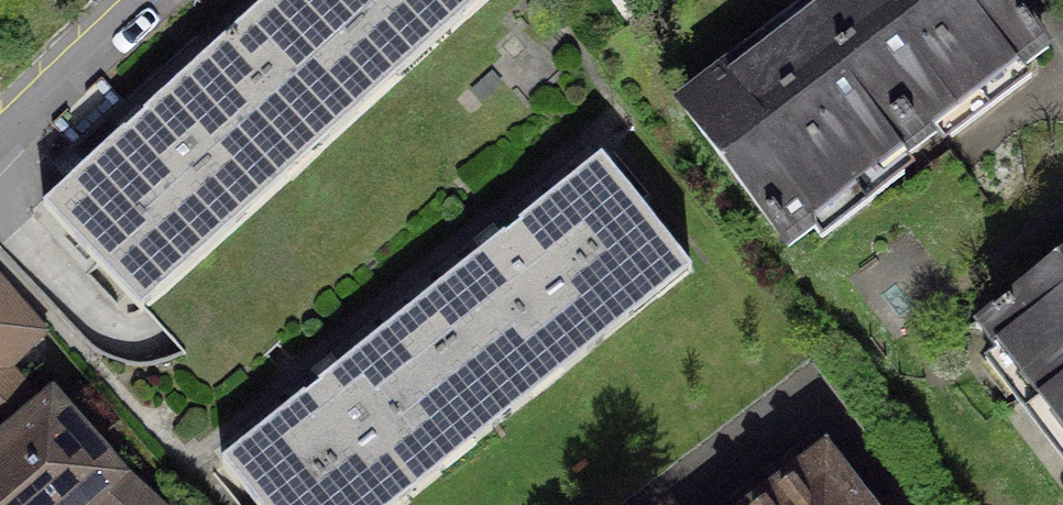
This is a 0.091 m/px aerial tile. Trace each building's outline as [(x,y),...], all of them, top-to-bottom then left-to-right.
[(223,42),(321,148),(323,146),(312,134),(458,0),(270,0),(223,42)] [(814,9),(915,139),(1043,42),(1010,0),(826,0),(814,9)] [(705,92),(683,110),(785,240),(915,139),(814,9),(733,72),(726,64),(699,84),(705,92)] [(223,42),(45,206),(142,309),(143,308),(135,298),(308,137),(320,149),(321,148),(223,42)] [(601,159),(412,310),(503,422),(505,421),(495,408),(677,261),(687,274),(691,271),(601,159)] [(983,320),(1062,424),(1062,259),(983,320)] [(42,328),(0,280),(0,370),(42,328)] [(223,464),(256,504),(374,504),(490,411),(500,424),(503,422),(412,310),(223,464)] [(0,446),(0,504),(79,504),(83,501),(87,504),(155,504),(115,468),(112,471),(71,431),(74,429),(55,411),(57,408),(52,404),(47,410),(26,391),(22,393),(0,375),(0,435),(6,441),(0,446)] [(812,443),(736,501),(739,504),(859,504),(812,443)]
